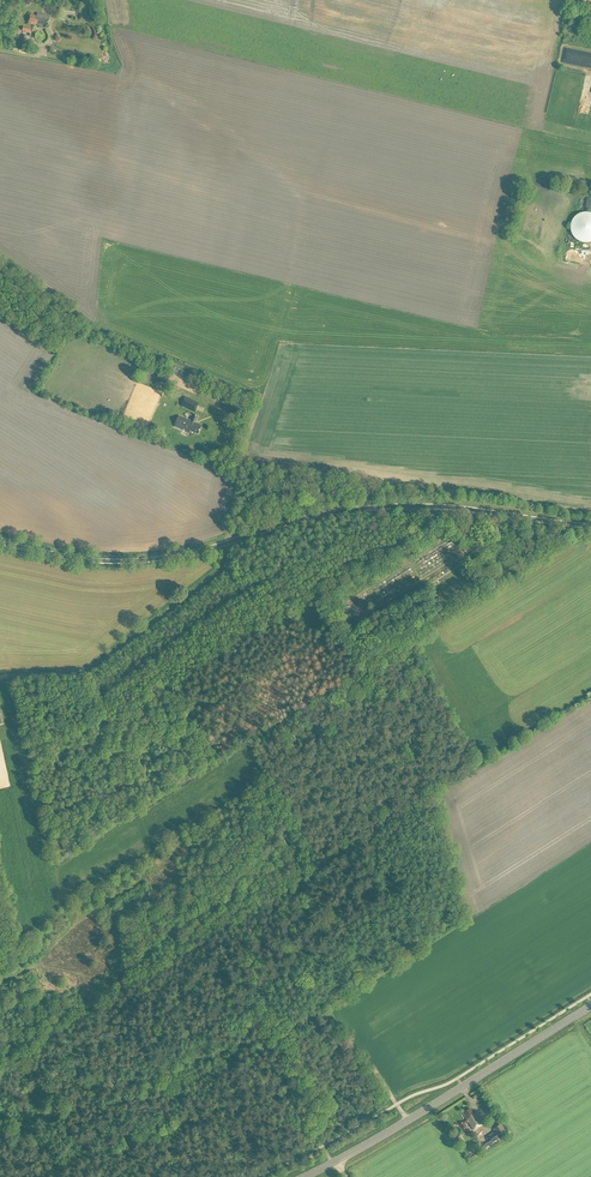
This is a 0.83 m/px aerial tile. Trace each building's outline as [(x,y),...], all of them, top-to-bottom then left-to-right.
[(59,14),(77,17),(78,9),(61,6),(59,14)] [(46,26),(49,16),(37,14),(37,16),(30,15),(28,24),(36,26),(38,26),(38,28),(44,29),(45,26),(46,26)] [(576,216),(573,219),(571,223),(571,227),(571,232),(573,236),(576,239),(579,241),(583,243),(588,243),(590,242),(590,214),(588,213),(584,213),(580,214),(576,216)] [(185,371),(175,367),(173,373),(182,377),(185,371)] [(195,413),(199,403),(185,396),(180,406),(195,413)] [(199,434),(202,426),(196,423),(198,417),(194,415),(191,421),(179,416),(175,427),(183,430),(184,430),(187,431),(187,432),(189,433),(190,431),(199,434)] [(470,1109),(463,1113),(467,1120),(460,1124),(463,1129),(467,1127),(465,1124),(468,1122),(474,1130),(482,1125),(475,1114),(474,1115),(470,1109)] [(484,1148),(507,1134),(501,1124),(494,1128),(496,1132),(489,1136),(491,1140),(483,1145),(484,1148)]
